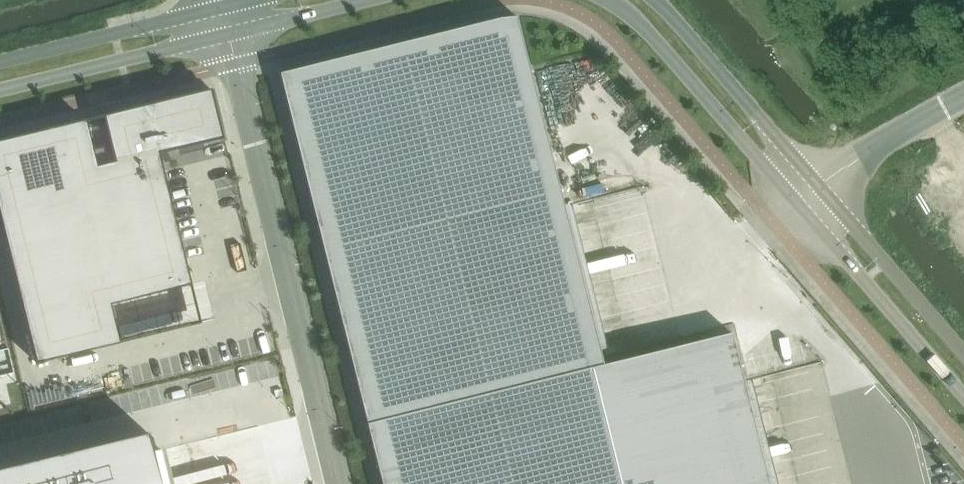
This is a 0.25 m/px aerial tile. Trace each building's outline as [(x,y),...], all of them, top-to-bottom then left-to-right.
[(472,12),(352,41),(355,52),(475,23),(472,12)] [(280,74),(368,425),(383,483),(770,483),(732,334),(604,365),(517,16),(280,74)] [(0,142),(0,211),(38,364),(121,344),(111,305),(192,286),(160,155),(224,139),(212,91),(0,142)] [(150,435),(0,471),(0,483),(162,483),(150,435)]
